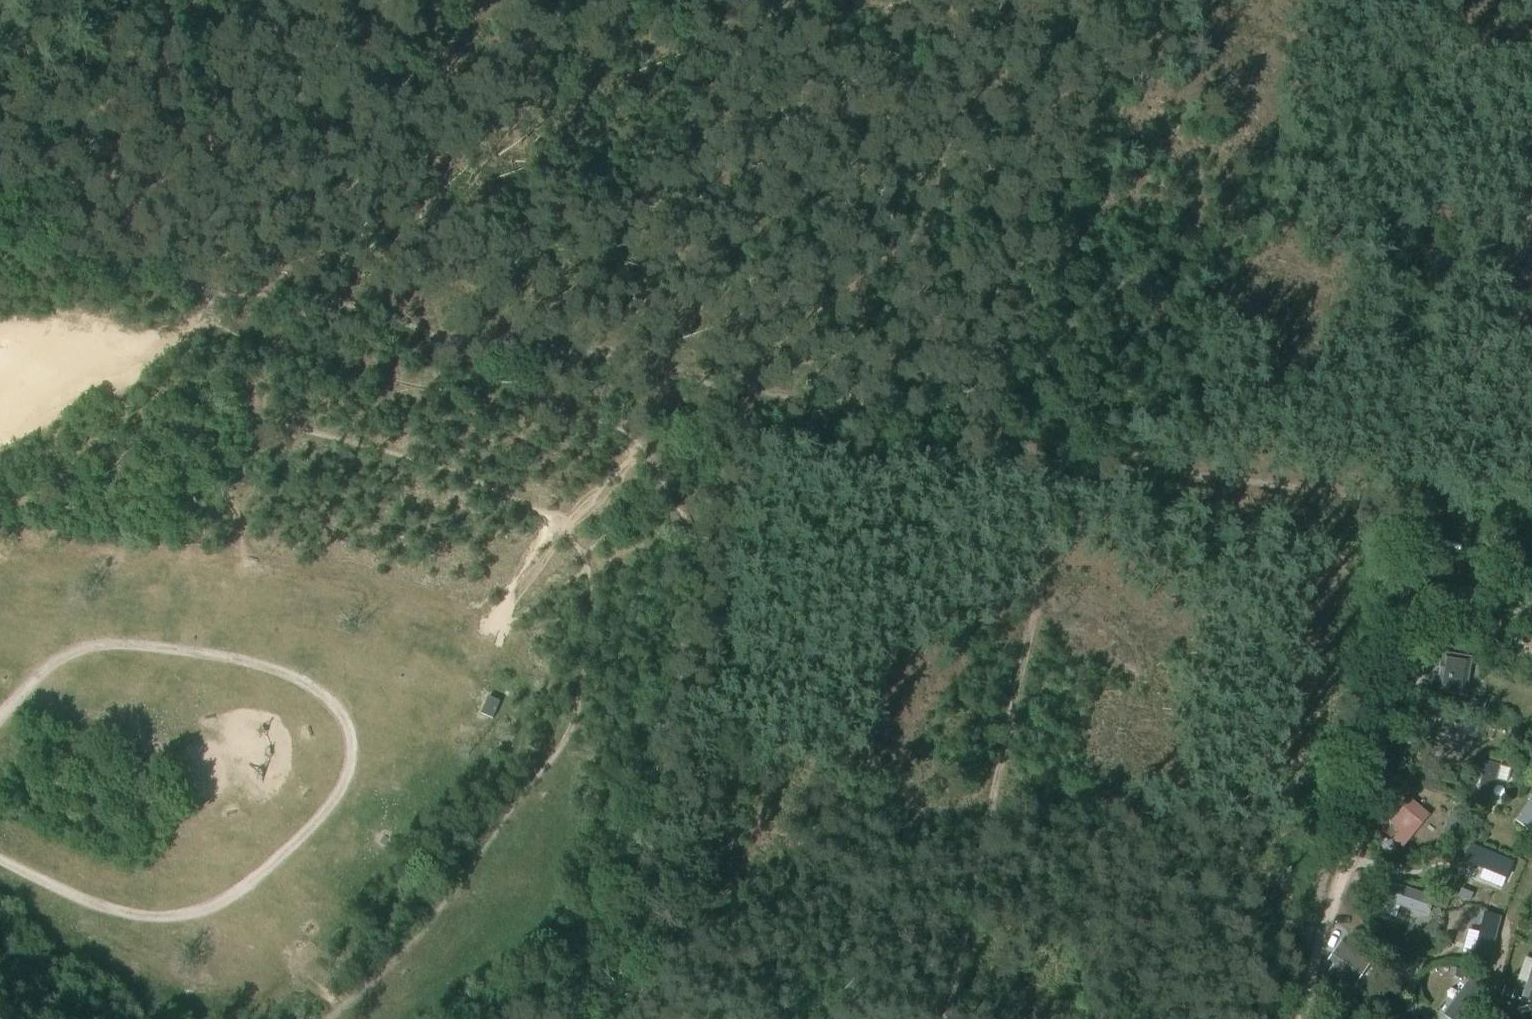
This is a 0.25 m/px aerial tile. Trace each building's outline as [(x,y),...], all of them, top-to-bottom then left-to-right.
[(1514,632),(1516,646),(1531,643),(1531,630),(1514,632)] [(1441,656),(1435,694),(1465,699),(1471,661),(1441,656)] [(494,718),(500,702),(492,699),(489,698),(483,714),(486,715),(494,718)] [(1471,701),(1469,711),(1484,714),(1485,703),(1471,701)] [(1402,746),(1400,762),(1411,763),(1414,748),(1402,746)] [(1507,749),(1504,761),(1512,763),(1515,752),(1507,749)] [(1486,761),(1475,802),(1490,806),(1500,765),(1486,761)] [(1516,821),(1527,829),(1531,823),(1531,798),(1516,821)] [(1399,813),(1396,811),(1387,822),(1400,832),(1393,840),(1403,848),(1430,815),(1410,799),(1399,813)] [(1453,811),(1447,824),(1458,829),(1464,816),(1453,811)] [(1471,844),(1464,860),(1506,878),(1513,862),(1471,844)] [(1384,882),(1379,899),(1426,916),(1432,899),(1384,882)] [(1445,935),(1444,949),(1486,952),(1487,938),(1445,935)] [(1342,942),(1327,962),(1333,965),(1329,973),(1353,989),(1372,961),(1342,942)] [(1522,996),(1531,999),(1531,966),(1522,996)] [(1450,968),(1449,977),(1462,978),(1463,969),(1450,968)] [(1445,1014),(1451,1018),(1464,1018),(1486,988),(1472,977),(1445,1014)] [(1506,985),(1502,996),(1510,999),(1514,988),(1506,985)] [(1491,1018),(1508,1018),(1502,1011),(1491,1018)] [(1519,1013),(1520,1018),(1531,1018),(1530,1011),(1519,1013)]
